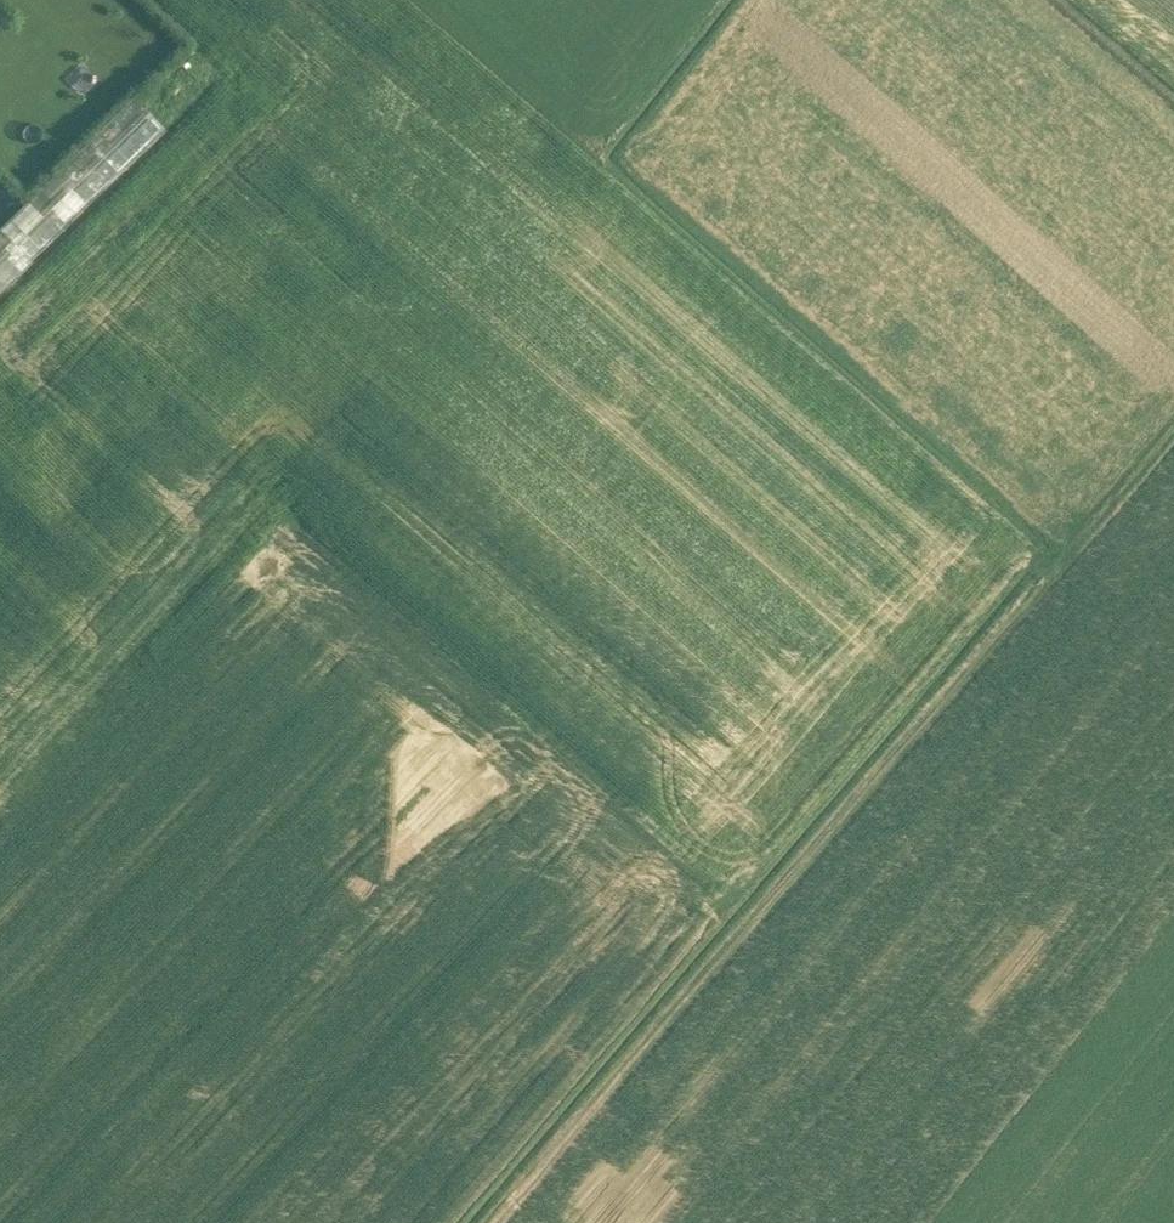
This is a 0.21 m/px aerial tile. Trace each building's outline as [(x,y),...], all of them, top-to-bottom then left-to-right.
[(39,0),(0,0),(0,28),(5,33),(0,38),(0,162),(34,197),(0,231),(0,472),(36,509),(120,428),(124,431),(215,343),(211,340),(250,302),(245,298),(289,256),(135,99),(39,0)]
